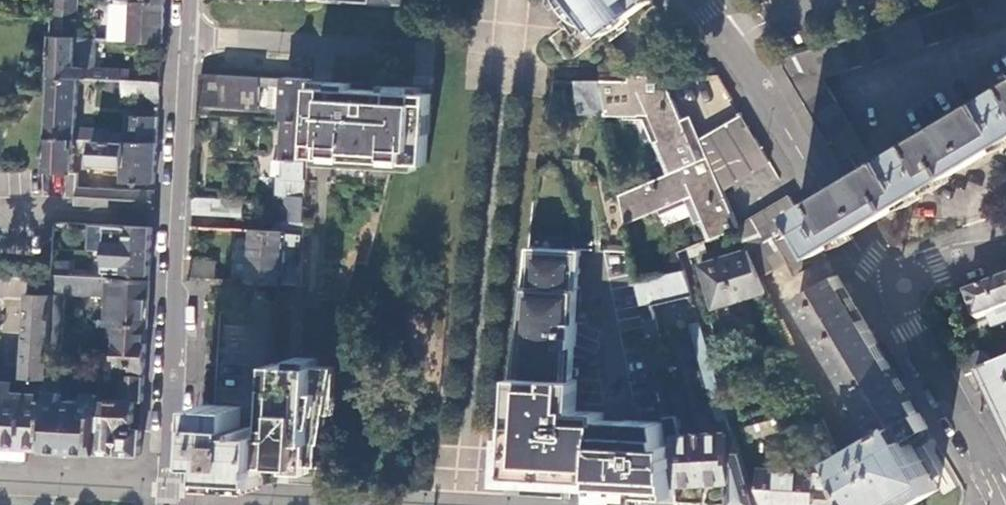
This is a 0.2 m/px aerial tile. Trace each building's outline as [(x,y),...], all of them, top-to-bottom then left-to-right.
[(51,37),(74,39),(77,0),(54,0),(51,37)] [(581,4),(578,7),(598,33),(602,30),(604,33),(651,0),(579,0),(581,4)] [(838,162),(862,148),(821,78),(1005,21),(1005,0),(980,0),(779,61),(838,162)] [(164,25),(165,4),(133,1),(133,7),(112,6),(111,41),(162,45),(164,25)] [(395,14),(414,16),(417,5),(404,5),(396,4),(395,14)] [(95,54),(96,41),(74,39),(51,37),(50,78),(78,79),(122,82),(131,82),(131,73),(118,70),(94,68),(95,54)] [(313,81),(201,74),(200,89),(199,106),(259,110),(260,87),(271,87),(285,88),(283,109),(283,119),(310,121),(312,88),(313,81)] [(603,112),(604,116),(624,116),(624,118),(646,119),(669,174),(698,160),(694,152),(705,148),(701,139),(692,117),(683,121),(663,74),(629,74),(630,82),(597,82),(602,105),(603,112)] [(701,106),(704,114),(728,102),(716,77),(707,81),(716,99),(701,106)] [(159,119),(127,117),(126,134),(76,131),(78,79),(50,78),(47,138),(157,144),(158,130),(159,119)] [(576,81),(578,113),(603,112),(602,105),(597,82),(576,81)] [(159,106),(160,84),(131,82),(122,82),(122,97),(152,100),(151,106),(159,106)] [(285,88),(271,87),(270,108),(283,109),(285,88)] [(849,180),(874,222),(901,205),(982,157),(1005,142),(1005,87),(849,180)] [(356,90),(312,88),(310,121),(306,172),(428,179),(432,109),(411,108),(412,93),(356,90)] [(306,172),(310,121),(283,119),(280,160),(284,161),(283,176),(277,176),(276,194),(286,194),(305,195),(306,172)] [(769,163),(743,119),(701,139),(705,148),(723,190),(769,163)] [(93,151),(93,164),(124,166),(123,184),(155,185),(156,163),(157,144),(47,138),(46,172),(73,174),(75,145),(93,151)] [(626,225),(695,196),(710,239),(718,236),(739,228),(723,190),(705,148),(694,152),(698,160),(669,174),(620,196),(626,225)] [(280,160),(272,160),(272,168),(271,176),(277,176),(283,176),(284,161),(280,160)] [(822,191),(799,211),(823,251),(848,236),(874,222),(849,180),(822,191)] [(154,198),(77,194),(77,204),(153,209),(154,198)] [(303,221),(305,195),(286,194),(284,220),(303,221)] [(797,212),(799,211),(790,197),(739,228),(748,251),(760,278),(787,263),(795,275),(825,257),(822,252),(821,252),(797,212)] [(243,202),(193,199),(192,214),(242,217),(243,202)] [(823,251),(799,211),(797,212),(821,252),(822,252),(823,251)] [(90,226),(89,251),(106,252),(106,271),(150,274),(151,257),(152,229),(90,226)] [(201,227),(192,226),(191,234),(201,235),(201,227)] [(303,235),(252,231),(250,255),(248,282),(300,286),(303,235)] [(559,248),(529,245),(520,328),(524,329),(521,374),(516,373),(514,389),(516,389),(513,419),(511,419),(510,434),(512,434),(510,472),(560,476),(564,400),(556,400),(557,377),(555,377),(556,355),(566,356),(568,321),(559,320),(560,288),(569,289),(568,272),(566,259),(559,248)] [(580,249),(559,248),(566,259),(568,272),(569,289),(577,289),(580,249)] [(737,301),(766,293),(760,278),(748,251),(700,265),(713,308),(737,301)] [(189,278),(216,280),(217,262),(190,260),(189,278)] [(684,269),(637,281),(648,341),(661,338),(654,306),(660,304),(670,302),(692,296),(684,269)] [(929,429),(922,418),(904,388),(851,300),(836,275),(798,298),(880,436),(839,460),(859,504),(880,504),(908,489),(917,502),(939,489),(910,440),(929,429)] [(54,279),(0,277),(0,293),(27,294),(53,295),(54,279)] [(999,281),(967,293),(977,318),(989,314),(993,326),(1005,322),(1005,279),(999,281)] [(568,321),(569,289),(560,288),(559,320),(568,321)] [(577,289),(569,289),(568,321),(575,321),(577,289)] [(24,380),(0,379),(0,447),(9,448),(28,449),(46,450),(49,368),(50,357),(51,343),(53,295),(27,294),(24,380)] [(670,302),(660,304),(661,310),(671,308),(670,302)] [(240,481),(269,483),(269,463),(275,363),(278,316),(221,312),(216,405),(203,404),(199,462),(217,463),(216,480),(240,481)] [(575,321),(568,321),(566,356),(573,356),(575,321)] [(700,322),(691,324),(718,420),(728,418),(700,322)] [(967,376),(983,370),(990,367),(986,356),(979,353),(957,360),(967,376)] [(566,361),(566,356),(556,355),(555,377),(557,377),(556,400),(564,400),(566,361)] [(573,362),(566,361),(564,400),(573,401),(574,378),(572,377),(573,362)] [(983,370),(1005,418),(1005,361),(990,367),(983,370)] [(326,366),(275,363),(269,463),(320,464),(326,366)] [(86,400),(60,399),(62,369),(49,368),(46,450),(71,451),(97,452),(100,399),(100,394),(86,393),(86,400)] [(804,413),(817,409),(799,368),(787,372),(804,413)] [(143,402),(144,376),(122,374),(121,394),(115,393),(114,399),(100,399),(97,452),(120,454),(140,455),(141,429),(132,429),(134,402),(143,402)] [(564,400),(560,476),(587,478),(598,478),(599,488),(614,489),(611,419),(601,418),(601,412),(573,409),(573,401),(564,400)] [(666,400),(660,401),(663,417),(669,416),(666,400)] [(805,436),(828,434),(817,409),(804,413),(797,415),(800,423),(805,436)] [(800,423),(797,415),(796,411),(766,420),(770,431),(800,423)] [(663,417),(665,423),(668,443),(674,443),(675,484),(726,482),(722,434),(680,437),(675,415),(669,416),(663,417)] [(728,504),(753,504),(728,418),(718,420),(722,434),(726,482),(728,504)] [(624,490),(625,502),(645,503),(645,491),(675,494),(675,484),(674,443),(668,443),(665,423),(611,419),(614,489),(624,490)] [(818,460),(839,460),(828,434),(805,436),(814,461),(818,462),(818,460)] [(0,447),(0,461),(27,462),(28,449),(9,448),(0,447)] [(839,460),(818,460),(818,462),(817,473),(816,504),(859,504),(839,460)] [(817,473),(798,471),(759,468),(758,486),(763,504),(816,504),(817,473)]
